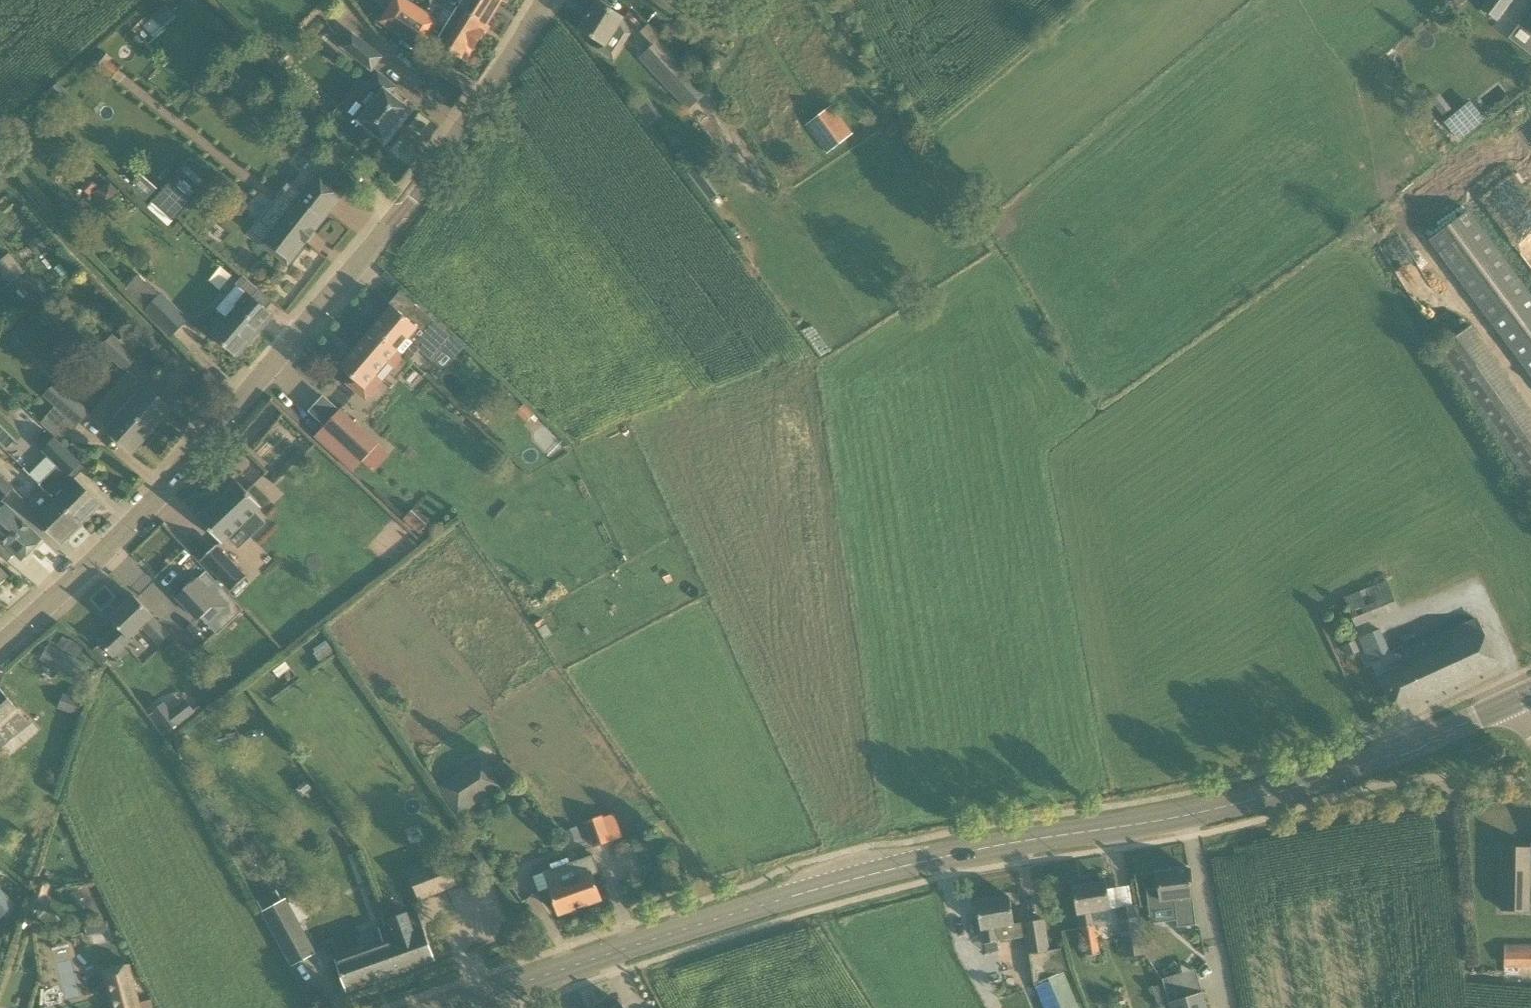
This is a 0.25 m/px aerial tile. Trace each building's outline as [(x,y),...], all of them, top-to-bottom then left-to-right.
[(382,20),(423,46),(428,36),(437,42),(466,60),(473,48),(474,48),(475,46),(446,28),(447,26),(433,18),(406,0),(395,0),(382,20)] [(447,26),(446,28),(475,46),(484,32),(483,31),(487,25),(476,18),(476,17),(459,7),(462,2),(458,0),(430,0),(431,6),(427,13),(433,18),(447,26)] [(462,2),(459,7),(476,17),(476,18),(487,25),(502,1),(501,0),(458,0),(462,2)] [(1482,10),(1497,22),(1509,7),(1515,0),(1489,0),(1482,10)] [(598,1),(580,30),(601,43),(597,49),(614,61),(631,34),(623,17),(615,12),(598,1)] [(166,6),(143,27),(152,36),(174,15),(166,6)] [(1520,24),(1530,32),(1530,10),(1520,24)] [(352,34),(342,47),(372,70),(382,57),(352,34)] [(660,39),(639,59),(688,111),(709,91),(660,39)] [(338,106),(330,117),(353,140),(360,130),(363,133),(367,128),(384,141),(410,109),(391,94),(396,87),(379,74),(368,87),(379,96),(369,109),(365,105),(355,117),(338,106)] [(1443,122),(1460,140),(1484,118),(1467,100),(1443,122)] [(805,126),(826,153),(852,133),(831,106),(805,126)] [(288,264),(305,241),(307,242),(308,241),(306,240),(312,232),(314,233),(315,232),(314,231),(345,191),(320,172),(263,244),(288,264)] [(153,201),(174,220),(200,192),(180,176),(174,183),(171,180),(153,201)] [(93,192),(99,203),(118,193),(111,181),(93,192)] [(1468,210),(1428,239),(1530,380),(1530,296),(1468,210)] [(25,273),(8,253),(0,260),(0,277),(8,286),(25,273)] [(187,320),(160,293),(159,295),(137,272),(123,286),(145,308),(145,309),(171,335),(187,320)] [(249,297),(212,335),(237,356),(271,317),(249,297)] [(405,355),(411,361),(420,351),(432,361),(452,336),(431,318),(416,305),(406,317),(392,305),(372,328),(405,355)] [(1526,487),(1530,484),(1530,412),(1471,322),(1433,348),(1526,487)] [(405,355),(372,328),(365,336),(339,367),(352,378),(347,383),(362,396),(366,400),(405,355)] [(136,357),(119,342),(112,336),(102,348),(126,370),(136,357)] [(129,371),(109,393),(151,431),(171,409),(129,371)] [(67,436),(77,424),(88,412),(64,391),(55,383),(45,395),(53,403),(56,405),(45,417),(67,436)] [(521,400),(507,387),(500,394),(503,396),(498,401),(505,407),(512,400),(517,405),(521,400)] [(132,452),(151,431),(109,393),(90,415),(94,419),(132,452)] [(378,443),(340,409),(323,427),(361,462),(378,443)] [(41,484),(81,524),(101,504),(100,504),(70,475),(80,464),(84,468),(85,468),(54,437),(42,450),(58,466),(41,484)] [(14,489),(0,476),(0,499),(2,501),(14,489)] [(237,483),(199,519),(224,545),(229,540),(243,527),(252,537),(266,523),(257,514),(262,509),(237,483)] [(41,484),(39,485),(43,489),(28,504),(38,514),(34,518),(61,543),(61,544),(81,524),(41,484)] [(1,540),(22,560),(42,540),(5,505),(0,510),(0,541),(1,540)] [(409,509),(401,518),(417,531),(425,522),(409,509)] [(217,546),(201,561),(230,591),(246,576),(217,546)] [(192,581),(176,597),(198,620),(201,618),(207,624),(226,606),(199,578),(194,583),(192,581)] [(1386,581),(1343,598),(1355,627),(1398,609),(1386,581)] [(153,616),(148,610),(134,595),(110,618),(123,633),(129,639),(130,637),(131,638),(143,627),(156,641),(159,645),(169,635),(153,616)] [(1408,663),(1383,675),(1398,709),(1497,664),(1476,618),(1402,651),(1408,663)] [(1379,630),(1359,638),(1368,661),(1388,653),(1379,630)] [(91,665),(49,644),(48,647),(41,643),(35,655),(41,658),(40,661),(82,682),(91,665)] [(0,688),(0,749),(6,744),(11,751),(24,740),(19,733),(30,724),(20,712),(0,688)] [(78,712),(81,699),(60,694),(57,707),(78,712)] [(164,703),(153,712),(168,732),(179,724),(164,703)] [(458,813),(500,786),(483,759),(441,786),(458,813)] [(603,816),(585,822),(593,847),(611,841),(603,816)] [(577,827),(565,831),(568,842),(581,837),(577,827)] [(1502,847),(1501,890),(1528,891),(1529,848),(1502,847)] [(457,885),(444,849),(397,866),(411,902),(457,885)] [(571,863),(565,865),(566,867),(580,907),(601,900),(595,881),(593,876),(600,873),(593,855),(571,863)] [(550,870),(545,872),(545,874),(550,887),(549,887),(552,896),(559,915),(580,907),(566,867),(565,865),(550,870)] [(1193,897),(1190,869),(1157,873),(1159,887),(1146,889),(1149,908),(1176,905),(1179,925),(1194,923),(1195,925),(1196,925),(1192,897),(1193,897)] [(1079,913),(1081,927),(1087,967),(1100,965),(1094,925),(1092,911),(1110,908),(1109,901),(1106,881),(1073,887),(1076,906),(1077,913),(1079,913)] [(1,918),(16,904),(0,888),(0,917),(1,918)] [(261,906),(280,895),(276,888),(257,898),(261,906)] [(1044,919),(1014,924),(1010,897),(977,902),(983,944),(1024,937),(1027,955),(1029,954),(1033,984),(1025,988),(1031,1002),(1038,1000),(1042,1007),(1079,1007),(1064,971),(1066,970),(1060,950),(1049,951),(1044,919)] [(284,901),(264,912),(292,965),(315,952),(301,926),(298,928),(284,901)] [(1124,958),(1143,955),(1135,905),(1117,908),(1124,958)] [(382,943),(336,959),(341,972),(347,991),(393,975),(435,960),(428,941),(419,915),(410,918),(407,911),(405,912),(406,914),(389,921),(388,918),(386,919),(388,926),(377,929),(382,943)] [(106,920),(84,925),(86,935),(109,930),(106,920)] [(1503,945),(1503,968),(1530,968),(1530,945),(1503,945)] [(102,971),(112,1007),(141,1007),(130,964),(102,971)] [(1163,979),(1169,1002),(1170,1007),(1207,1007),(1195,969),(1163,979)] [(70,996),(80,995),(78,977),(68,978),(70,996)]
